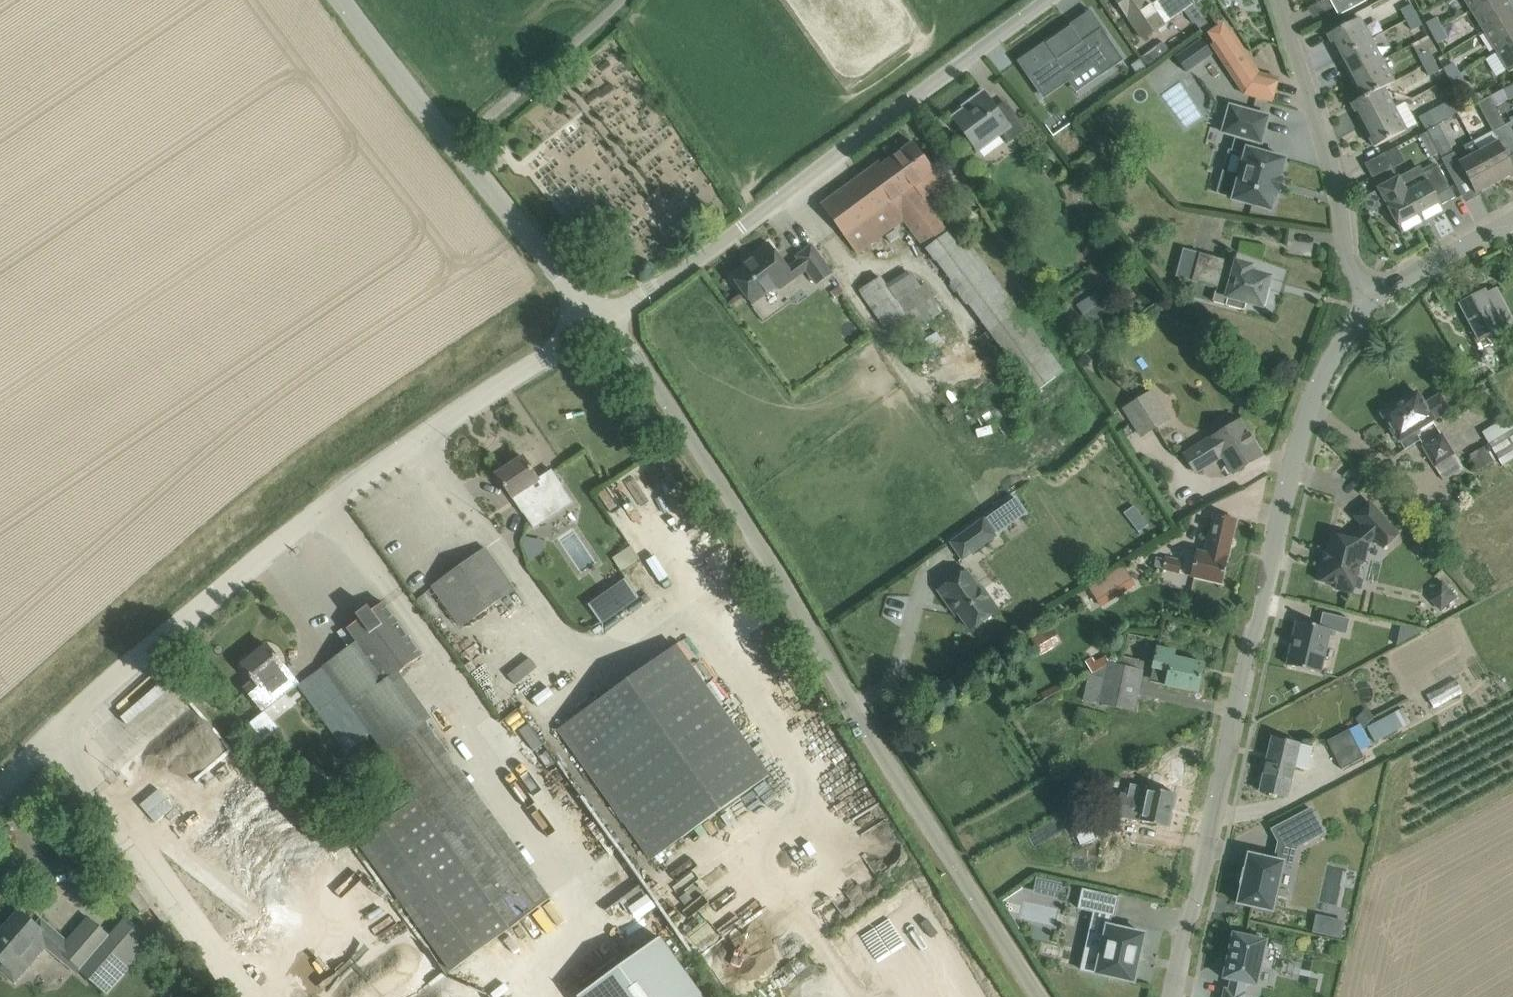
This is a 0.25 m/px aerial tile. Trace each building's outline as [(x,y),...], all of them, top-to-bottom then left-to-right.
[(1195,4),(1192,0),(1160,0),(1152,5),(1148,0),(1116,0),(1128,17),(1129,17),(1145,39),(1165,25),(1165,24),(1195,4)] [(1339,16),(1367,1),(1366,0),(1331,0),(1339,16)] [(1461,17),(1472,10),(1488,0),(1451,0),(1461,17)] [(1512,13),(1512,10),(1507,0),(1488,0),(1472,10),(1485,30),(1512,13)] [(1411,5),(1402,10),(1408,20),(1416,15),(1411,5)] [(1512,41),(1512,13),(1485,30),(1497,51),(1512,41)] [(1416,15),(1408,20),(1413,29),(1422,25),(1416,15)] [(1360,18),(1328,35),(1340,56),(1371,39),(1360,18)] [(1436,19),(1428,23),(1433,33),(1441,29),(1436,19)] [(1048,40),(1018,61),(1026,73),(1041,94),(1068,75),(1072,80),(1096,64),(1104,75),(1125,61),(1107,35),(1108,34),(1103,27),(1083,41),(1072,26),(1049,41),(1048,40)] [(1441,29),(1433,33),(1438,43),(1447,39),(1441,29)] [(1245,94),(1273,101),(1279,79),(1260,73),(1232,31),(1212,44),(1245,94)] [(1202,39),(1176,56),(1187,72),(1213,54),(1202,39)] [(1340,56),(1351,77),(1383,61),(1371,39),(1340,56)] [(1512,70),(1512,41),(1497,51),(1500,56),(1492,61),(1498,71),(1507,66),(1511,72),(1512,70)] [(1168,52),(1162,43),(1152,50),(1159,60),(1168,52)] [(1428,46),(1417,53),(1422,62),(1433,56),(1428,46)] [(1433,56),(1422,62),(1425,67),(1427,72),(1439,66),(1433,56)] [(1140,59),(1132,65),(1138,74),(1146,68),(1140,59)] [(1351,77),(1362,98),(1384,87),(1394,82),(1383,61),(1351,77)] [(1445,69),(1451,80),(1464,73),(1458,62),(1445,69)] [(1414,73),(1418,82),(1429,76),(1427,72),(1425,67),(1414,73)] [(1464,73),(1451,80),(1457,91),(1470,84),(1464,73)] [(1422,91),(1424,94),(1434,89),(1436,92),(1452,83),(1448,76),(1422,91)] [(1352,104),(1364,126),(1406,103),(1394,82),(1384,87),(1362,98),(1352,104)] [(965,109),(953,117),(978,151),(1002,133),(1009,143),(1027,129),(1010,105),(1000,113),(986,93),(975,101),(973,98),(963,106),(965,109)] [(1496,183),(1512,174),(1512,166),(1508,158),(1512,155),(1512,137),(1506,125),(1501,116),(1490,96),(1478,102),(1494,132),(1474,142),(1496,183)] [(1434,123),(1454,113),(1447,100),(1428,111),(1434,123)] [(1406,103),(1364,126),(1375,147),(1417,124),(1406,103)] [(1269,210),(1272,211),(1273,208),(1272,208),(1277,192),(1280,192),(1284,179),(1281,178),(1285,162),(1285,163),(1286,159),(1283,158),(1283,159),(1258,152),(1260,143),(1262,143),(1269,116),(1231,106),(1224,132),(1236,136),(1232,151),(1246,155),(1234,197),(1233,200),(1236,201),(1269,210)] [(1427,132),(1421,136),(1432,157),(1439,154),(1427,132)] [(1496,183),(1474,142),(1471,143),(1465,132),(1455,137),(1462,149),(1443,159),(1457,185),(1468,179),(1476,194),(1496,183)] [(880,162),(822,205),(858,254),(905,220),(1035,394),(1064,372),(956,227),(950,232),(915,186),(936,171),(914,142),(882,166),(880,162)] [(1450,146),(1439,152),(1443,159),(1454,153),(1450,146)] [(1365,164),(1373,178),(1393,167),(1386,153),(1365,164)] [(1399,177),(1425,225),(1435,220),(1434,216),(1445,210),(1441,203),(1455,195),(1439,166),(1426,174),(1421,166),(1399,177)] [(1415,230),(1425,225),(1399,177),(1379,188),(1403,233),(1414,227),(1415,230)] [(793,275),(770,243),(755,254),(757,257),(732,276),(734,279),(732,281),(740,292),(743,290),(749,299),(774,281),(778,286),(793,275)] [(813,246),(797,257),(818,285),(833,274),(813,246)] [(1201,253),(1193,281),(1218,288),(1214,303),(1245,311),(1247,302),(1266,307),(1271,289),(1267,288),(1270,278),(1250,272),(1251,267),(1237,263),(1236,269),(1224,266),(1226,260),(1201,253)] [(880,277),(860,290),(884,328),(890,325),(899,340),(943,312),(934,296),(929,298),(913,273),(888,288),(880,277)] [(1481,350),(1497,341),(1493,332),(1512,321),(1497,291),(1486,296),(1484,293),(1463,304),(1478,332),(1473,335),(1481,350)] [(1019,302),(1023,308),(1038,298),(1034,292),(1019,302)] [(1096,294),(1079,306),(1091,325),(1109,313),(1096,294)] [(1383,414),(1384,415),(1395,432),(1399,441),(1400,440),(1406,449),(1421,440),(1418,435),(1422,432),(1420,428),(1434,419),(1449,409),(1441,396),(1425,406),(1418,394),(1418,393),(1417,393),(1416,393),(1416,394),(1384,413),(1383,414)] [(1137,401),(1125,409),(1142,436),(1154,428),(1137,401)] [(1254,442),(1255,442),(1250,434),(1249,434),(1241,420),(1185,455),(1196,473),(1223,456),(1234,474),(1245,466),(1263,456),(1254,442)] [(1425,447),(1436,464),(1437,464),(1443,475),(1460,464),(1443,436),(1425,447)] [(513,498),(514,498),(524,513),(546,497),(563,486),(552,470),(539,479),(524,457),(498,475),(513,498)] [(1017,498),(987,518),(998,534),(1028,513),(1017,498)] [(1336,589),(1353,593),(1361,561),(1365,562),(1369,544),(1375,538),(1385,548),(1400,535),(1371,503),(1356,517),(1365,527),(1351,540),(1333,535),(1327,564),(1322,563),(1318,581),(1337,585),(1336,589)] [(952,535),(968,557),(996,537),(981,515),(952,535)] [(1192,576),(1203,579),(1222,584),(1237,520),(1214,515),(1206,553),(1197,551),(1192,576)] [(524,536),(522,549),(539,551),(541,539),(524,536)] [(613,556),(621,568),(643,556),(634,543),(613,556)] [(445,603),(462,628),(516,590),(498,565),(487,549),(434,587),(445,603)] [(1157,557),(1154,566),(1164,569),(1166,559),(1157,557)] [(1164,569),(1181,573),(1184,564),(1167,560),(1164,569)] [(1090,583),(1104,605),(1140,583),(1126,561),(1090,583)] [(939,591),(955,614),(958,612),(971,630),(999,610),(971,569),(939,591)] [(626,579),(588,605),(602,625),(640,598),(626,579)] [(1432,601),(1442,612),(1458,597),(1443,581),(1432,591),(1432,601)] [(323,668),(371,733),(418,798),(358,841),(452,971),(551,899),(424,724),(433,718),(401,672),(422,657),(385,604),(373,612),(369,606),(357,615),(361,621),(349,629),(359,642),(323,668)] [(1331,629),(1298,621),(1288,665),(1321,672),(1331,629)] [(1045,633),(1033,641),(1043,656),(1055,649),(1045,633)] [(248,691),(265,710),(298,684),(285,668),(285,667),(268,645),(243,665),(257,683),(248,691)] [(677,645),(559,729),(652,859),(770,776),(677,645)] [(1171,667),(1167,685),(1198,692),(1205,664),(1185,660),(1174,657),(1176,651),(1159,648),(1155,664),(1171,667)] [(1088,659),(1096,671),(1108,665),(1111,663),(1112,660),(1108,652),(1098,659),(1095,655),(1088,659)] [(1096,671),(1091,674),(1085,700),(1135,712),(1144,670),(1111,663),(1108,665),(1096,671)] [(346,752),(371,733),(323,668),(303,682),(322,708),(317,712),(346,752)] [(1356,719),(1365,727),(1375,716),(1367,708),(1356,719)] [(230,748),(198,711),(123,775),(155,812),(230,748)] [(1371,746),(1360,724),(1328,741),(1342,769),(1365,758),(1361,751),(1371,746)] [(1273,738),(1260,791),(1288,798),(1295,766),(1309,769),(1314,748),(1273,738)] [(1141,821),(1150,823),(1169,827),(1176,794),(1157,790),(1148,787),(1145,799),(1121,793),(1120,799),(1116,813),(1116,815),(1141,820),(1141,821)] [(1103,798),(1100,809),(1116,813),(1120,799),(1112,797),(1111,800),(1103,798)] [(1243,883),(1238,904),(1272,911),(1282,864),(1291,865),(1295,847),(1323,833),(1311,810),(1272,829),(1278,842),(1274,859),(1249,854),(1246,871),(1245,871),(1242,883),(1243,883)] [(1086,814),(1071,821),(1071,822),(1076,833),(1081,845),(1096,839),(1086,814)] [(1056,882),(1052,898),(1062,900),(1066,884),(1056,882)] [(129,893),(144,912),(153,905),(138,886),(129,893)] [(1135,982),(1145,934),(1110,926),(1112,917),(1115,917),(1120,897),(1083,889),(1079,909),(1094,913),(1089,933),(1104,937),(1096,974),(1135,982)] [(0,937),(0,959),(21,978),(48,947),(78,973),(81,969),(109,993),(155,941),(126,916),(110,936),(89,918),(68,943),(42,920),(37,925),(21,911),(8,925),(9,926),(0,937)] [(1340,938),(1344,922),(1331,920),(1328,935),(1340,938)] [(657,930),(569,982),(578,996),(698,996),(657,930)] [(1234,933),(1224,978),(1232,980),(1230,990),(1226,989),(1224,996),(1246,996),(1246,993),(1244,993),(1246,983),(1257,985),(1267,940),(1234,933)]
